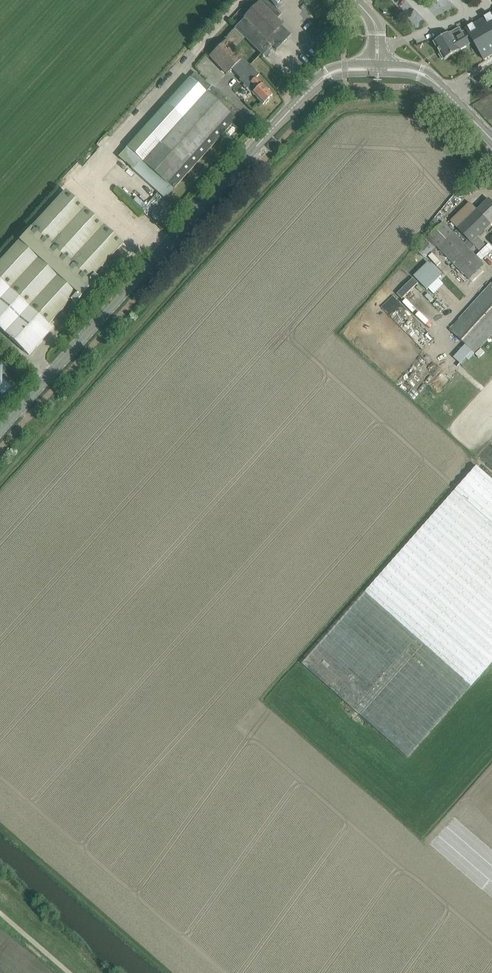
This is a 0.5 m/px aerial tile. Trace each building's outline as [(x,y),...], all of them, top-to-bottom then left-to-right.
[(281,26),(282,25),(276,19),(280,15),(273,8),(275,6),(268,0),(259,0),(257,2),(259,3),(244,18),(242,16),(234,25),(236,27),(235,28),(245,39),(263,56),(273,46),(277,50),(291,35),(281,26)] [(467,30),(463,32),(460,28),(434,43),(444,60),(474,43),(484,60),(491,55),(491,15),(467,30)] [(226,41),(210,56),(227,74),(232,69),(240,78),(239,80),(256,97),(263,104),(264,103),(266,104),(269,101),(268,99),(272,95),(268,91),(269,89),(261,80),(259,81),(256,78),(259,75),(234,49),(226,41)] [(173,189),(224,133),(229,138),(238,128),(233,124),(236,119),(235,118),(240,113),(222,97),(224,95),(216,88),(214,90),(195,72),(119,156),(165,198),(173,189)] [(123,244),(65,191),(0,262),(0,329),(29,355),(53,329),(48,325),(71,300),(75,304),(99,279),(94,275),(123,244)] [(471,252),(476,248),(478,251),(486,245),(478,237),(491,224),(491,202),(489,199),(482,206),(457,229),(469,241),(465,245),(443,223),(428,238),(436,247),(468,280),(484,265),(471,252)] [(427,237),(415,248),(424,258),(436,247),(428,238),(427,237)] [(478,256),(482,260),(491,250),(491,247),(489,244),(478,256)] [(428,262),(414,276),(427,289),(442,275),(428,262)] [(413,278),(396,294),(401,299),(418,283),(413,278)] [(475,354),(491,335),(491,282),(449,330),(464,344),(472,351),(475,354)] [(464,344),(452,358),(460,365),(466,357),(472,351),(464,344)] [(491,662),(491,479),(477,466),(455,491),(455,490),(302,664),(408,757),(491,662)]
